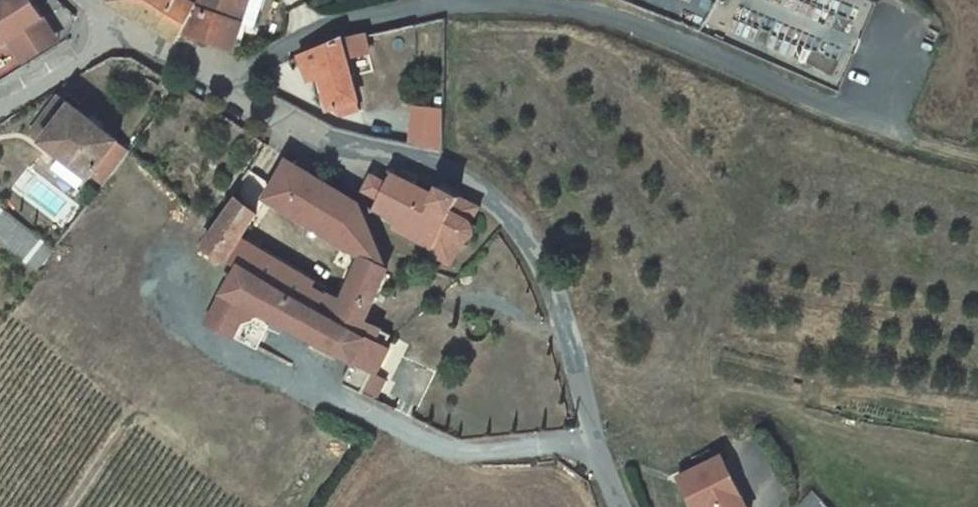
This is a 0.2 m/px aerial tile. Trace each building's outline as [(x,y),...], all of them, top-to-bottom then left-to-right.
[(11,37),(44,15),(35,0),(6,0),(0,4),(0,43),(11,37)] [(192,4),(185,0),(107,0),(105,4),(173,42),(179,33),(228,48),(240,17),(254,23),(263,0),(194,0),(192,4)] [(60,38),(44,15),(11,37),(26,60),(60,38)] [(240,17),(228,48),(236,50),(245,25),(253,28),(254,23),(240,17)] [(345,43),(299,58),(303,73),(313,71),(325,107),(334,107),(336,112),(342,111),(345,116),(363,112),(349,59),(372,53),(367,37),(345,43)] [(104,180),(132,145),(62,91),(31,130),(62,153),(51,165),(77,185),(87,173),(91,176),(94,173),(104,180)] [(411,109),(409,142),(440,150),(442,111),(411,109)] [(288,162),(266,197),(319,231),(340,195),(288,162)] [(428,256),(425,261),(446,273),(457,252),(461,254),(464,250),(460,248),(466,243),(471,236),(472,225),(474,226),(477,222),(471,219),(479,205),(456,193),(459,189),(433,175),(423,191),(412,186),(415,179),(410,176),(407,183),(395,178),(393,172),(388,175),(390,179),(385,188),(372,181),(362,199),(380,208),(373,209),(373,216),(380,216),(394,225),(392,230),(416,244),(414,248),(428,256)] [(240,236),(222,261),(239,271),(356,337),(350,361),(354,363),(343,385),(363,395),(374,372),(378,374),(389,350),(385,348),(374,343),(380,330),(365,323),(384,271),(353,204),(340,195),(319,231),(359,257),(336,302),(240,236)] [(235,200),(202,246),(222,261),(240,236),(255,215),(235,200)] [(35,270),(53,250),(0,205),(0,241),(35,270)] [(239,271),(210,329),(258,351),(271,323),(350,361),(356,337),(239,271)] [(380,330),(374,343),(385,348),(390,335),(380,330)] [(721,456),(677,476),(691,506),(744,506),(721,456)]
